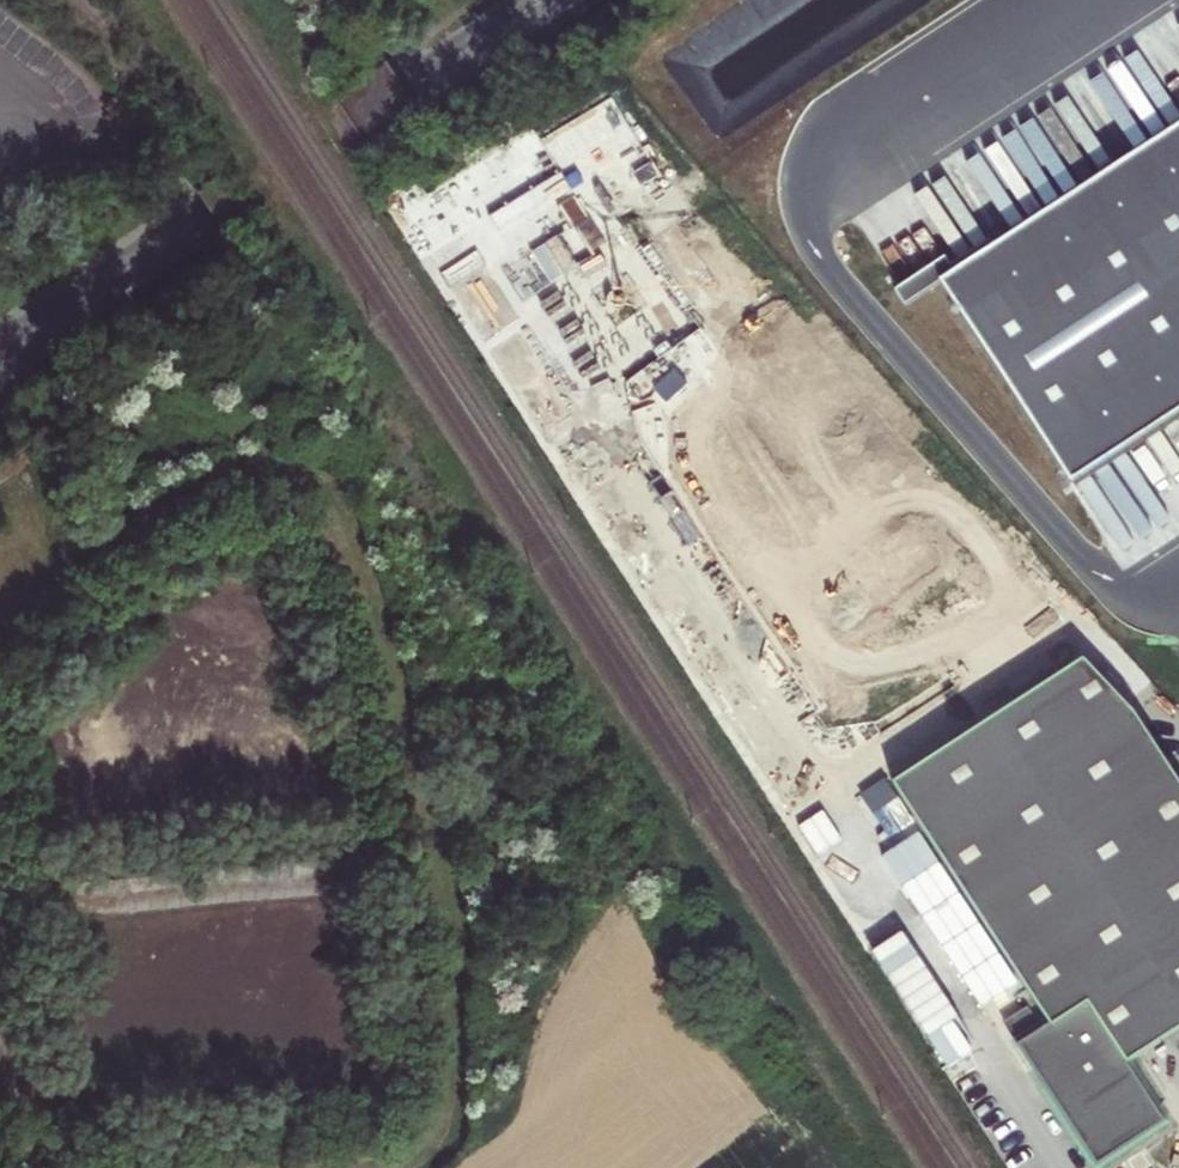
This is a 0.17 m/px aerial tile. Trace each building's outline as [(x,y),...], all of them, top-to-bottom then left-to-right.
[(937,266),(1067,467),(1178,398),(1178,112),(937,266)] [(524,320),(488,335),(516,398),(551,383),(524,320)] [(880,777),(1022,995),(1037,1017),(1005,1038),(1085,1159),(1153,1115),(1115,1057),(1178,1015),(1178,796),(1120,708),(1070,654),(880,777)] [(990,1016),(1005,1038),(1037,1017),(1022,995),(990,1016)]
